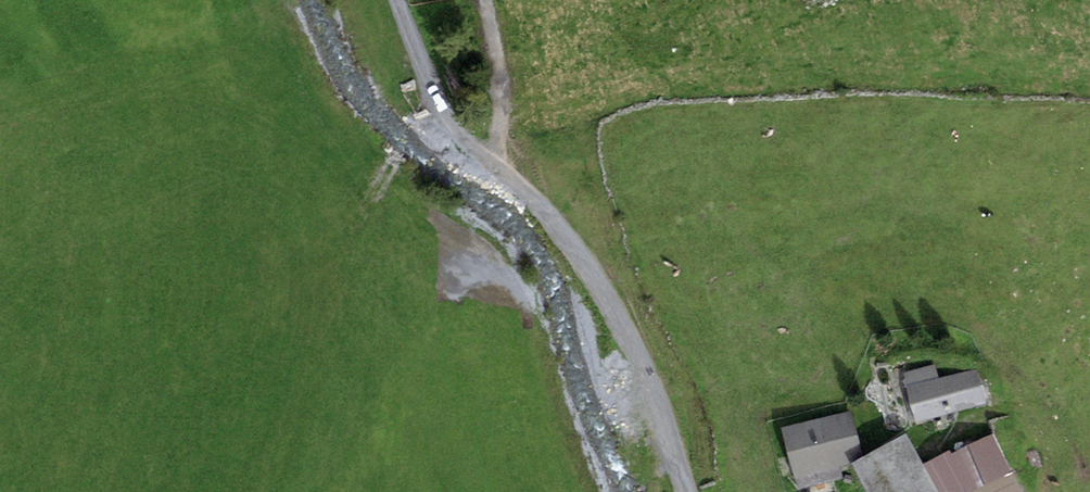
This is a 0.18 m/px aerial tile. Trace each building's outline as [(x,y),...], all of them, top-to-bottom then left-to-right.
[(903,372),(907,386),(938,378),(934,364),(903,372)] [(938,378),(907,386),(915,422),(986,405),(978,369),(938,378)] [(852,411),(781,428),(792,472),(797,490),(842,478),(839,466),(852,463),(863,458),(862,455),(852,411)] [(922,464),(937,491),(973,491),(1013,471),(993,433),(952,453),(950,450),(922,464)] [(852,463),(867,491),(937,491),(922,464),(908,435),(863,458),(852,463)]
